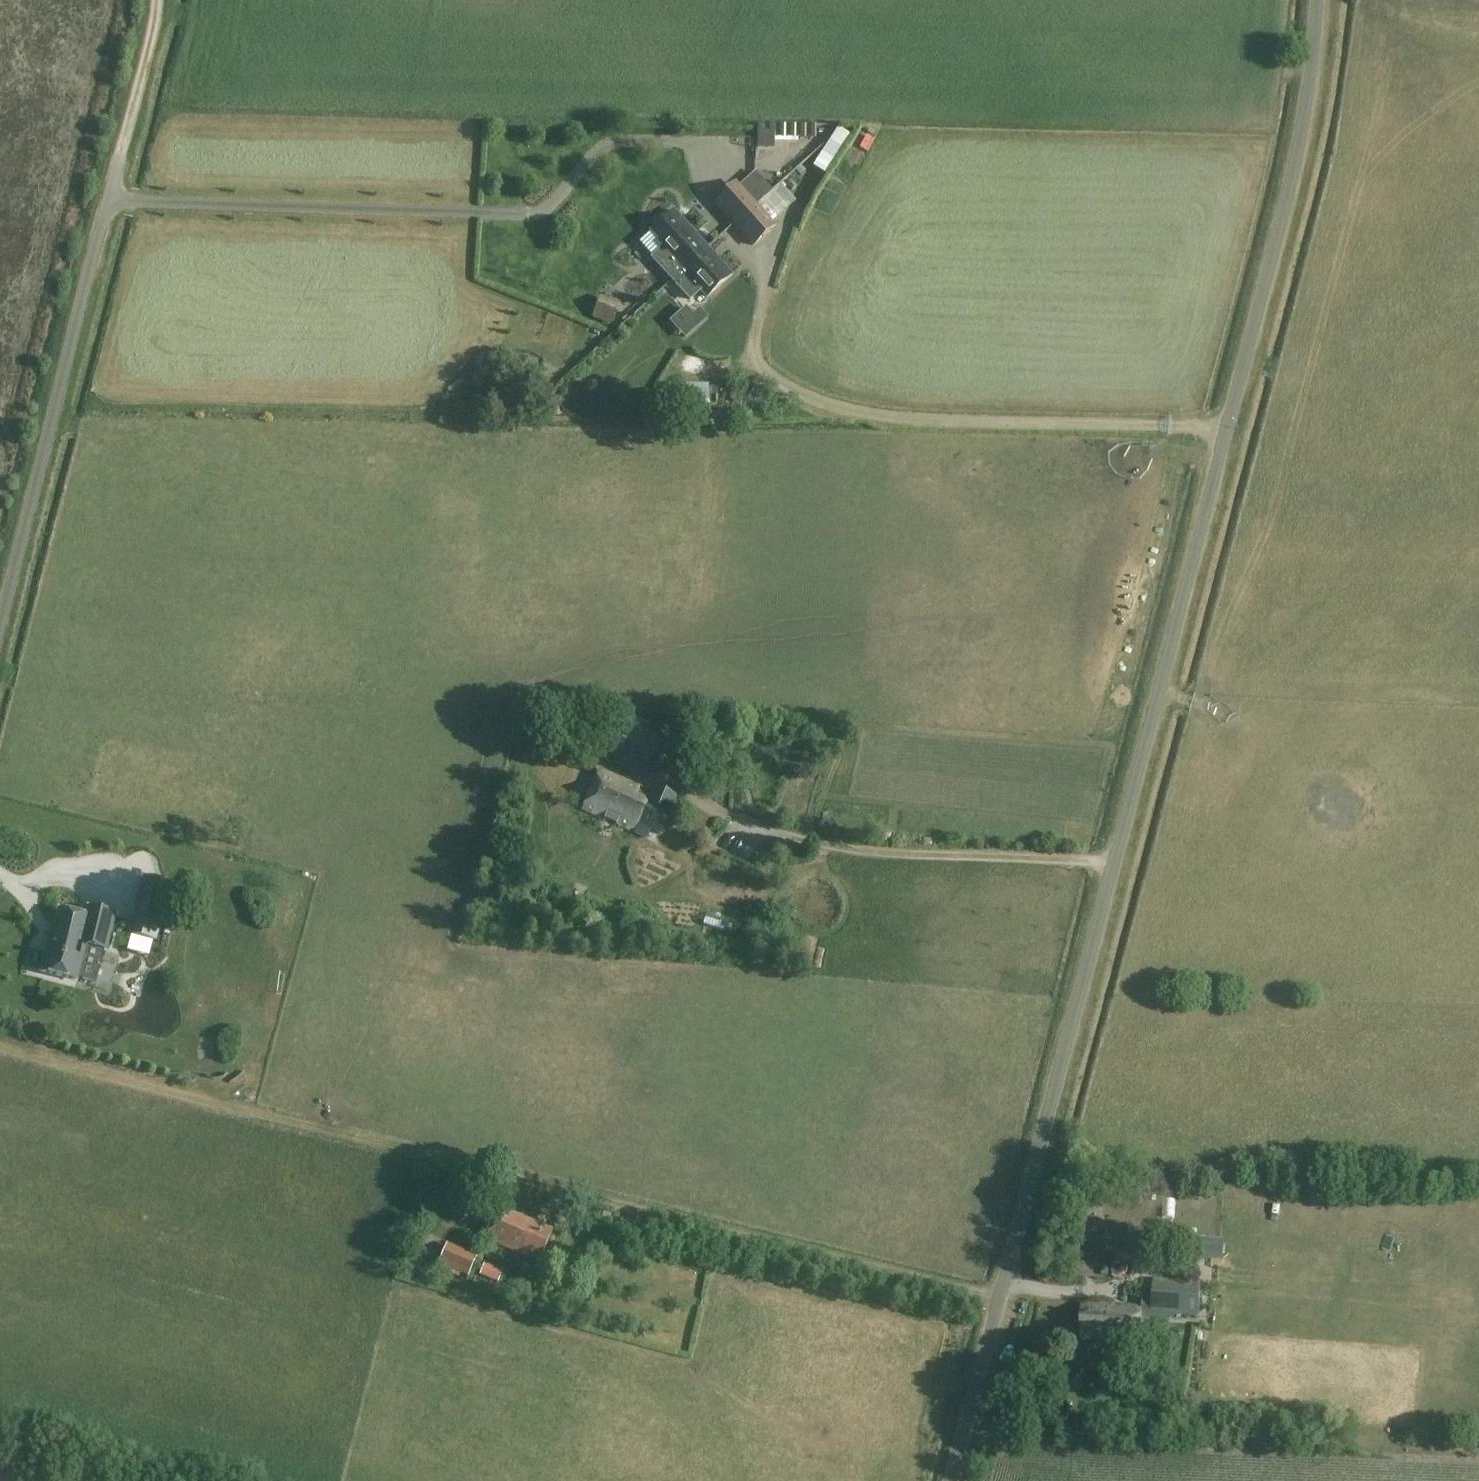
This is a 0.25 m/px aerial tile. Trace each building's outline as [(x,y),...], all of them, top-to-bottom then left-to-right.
[(757,125),(757,148),(773,149),(774,125),(757,125)] [(551,148),(556,135),(542,131),(537,143),(551,148)] [(734,226),(757,205),(771,193),(754,174),(740,186),(737,182),(713,203),(734,226)] [(757,205),(734,226),(753,248),(777,227),(757,205)] [(672,282),(709,248),(675,210),(652,230),(665,245),(651,258),(672,282)] [(709,248),(672,282),(690,302),(701,293),(707,299),(734,275),(709,248)] [(594,294),(587,310),(606,319),(613,302),(594,294)] [(692,316),(685,309),(670,323),(685,340),(707,319),(699,311),(692,316)] [(669,416),(713,416),(713,405),(721,405),(721,385),(669,386),(669,416)] [(648,775),(665,736),(626,720),(610,758),(648,775)] [(646,802),(634,797),(638,788),(599,770),(582,810),(625,830),(630,828),(632,829),(634,835),(647,841),(652,832),(660,835),(676,799),(652,788),(646,802)] [(158,925),(164,902),(141,896),(135,919),(158,925)] [(105,950),(114,914),(87,907),(84,916),(58,909),(51,935),(49,935),(40,971),(76,980),(85,944),(105,950)] [(145,928),(141,947),(164,952),(168,933),(145,928)] [(538,1263),(552,1231),(496,1207),(482,1239),(538,1263)] [(612,1219),(614,1211),(603,1208),(601,1217),(612,1219)] [(469,1278),(478,1258),(447,1245),(439,1265),(469,1278)] [(498,1283),(503,1272),(485,1264),(480,1275),(498,1283)] [(1200,1316),(1202,1282),(1154,1280),(1152,1314),(1200,1316)] [(1139,1347),(1143,1310),(1104,1306),(1100,1310),(1082,1309),(1080,1339),(1099,1341),(1102,1344),(1139,1347)]
